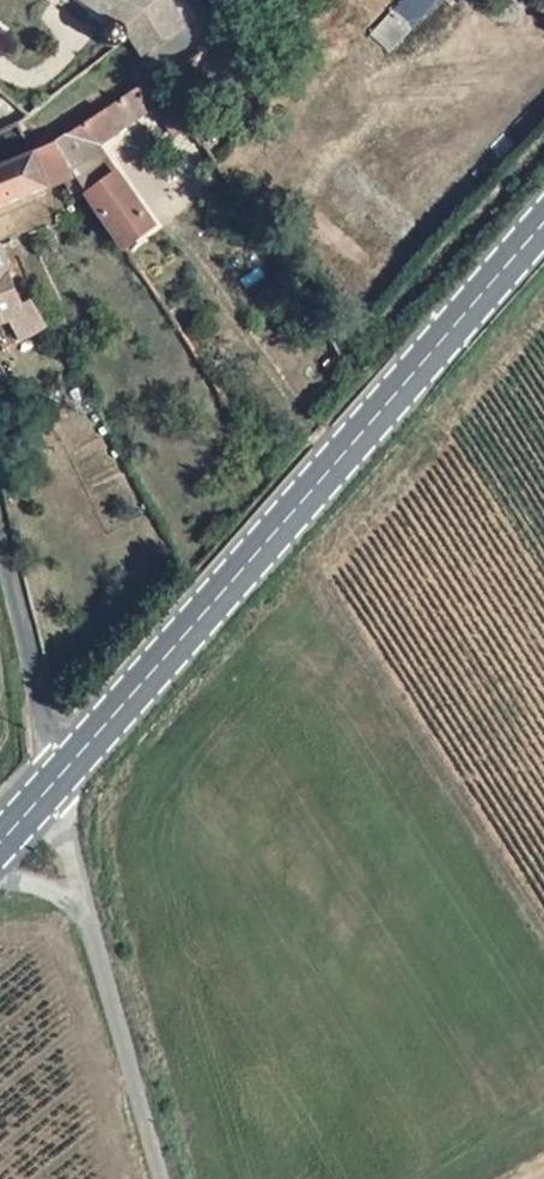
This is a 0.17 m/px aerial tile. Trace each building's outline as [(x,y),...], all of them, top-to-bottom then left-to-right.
[(115,5),(112,9),(107,18),(106,28),(112,36),(119,39),(133,25),(148,55),(189,33),(172,0),(107,0),(115,5)] [(371,33),(390,50),(434,0),(400,0),(371,33)] [(113,110),(125,131),(176,102),(161,81),(113,110)] [(28,199),(66,182),(72,197),(88,190),(56,145),(32,154),(20,125),(29,117),(15,105),(2,90),(0,91),(0,209),(28,199)] [(29,117),(40,108),(25,94),(15,105),(29,117)] [(113,110),(87,126),(100,145),(125,131),(113,110)] [(155,225),(100,145),(87,126),(56,145),(88,190),(104,212),(128,246),(155,225)] [(53,329),(38,299),(31,302),(10,253),(0,253),(0,326),(20,320),(30,340),(53,329)]
